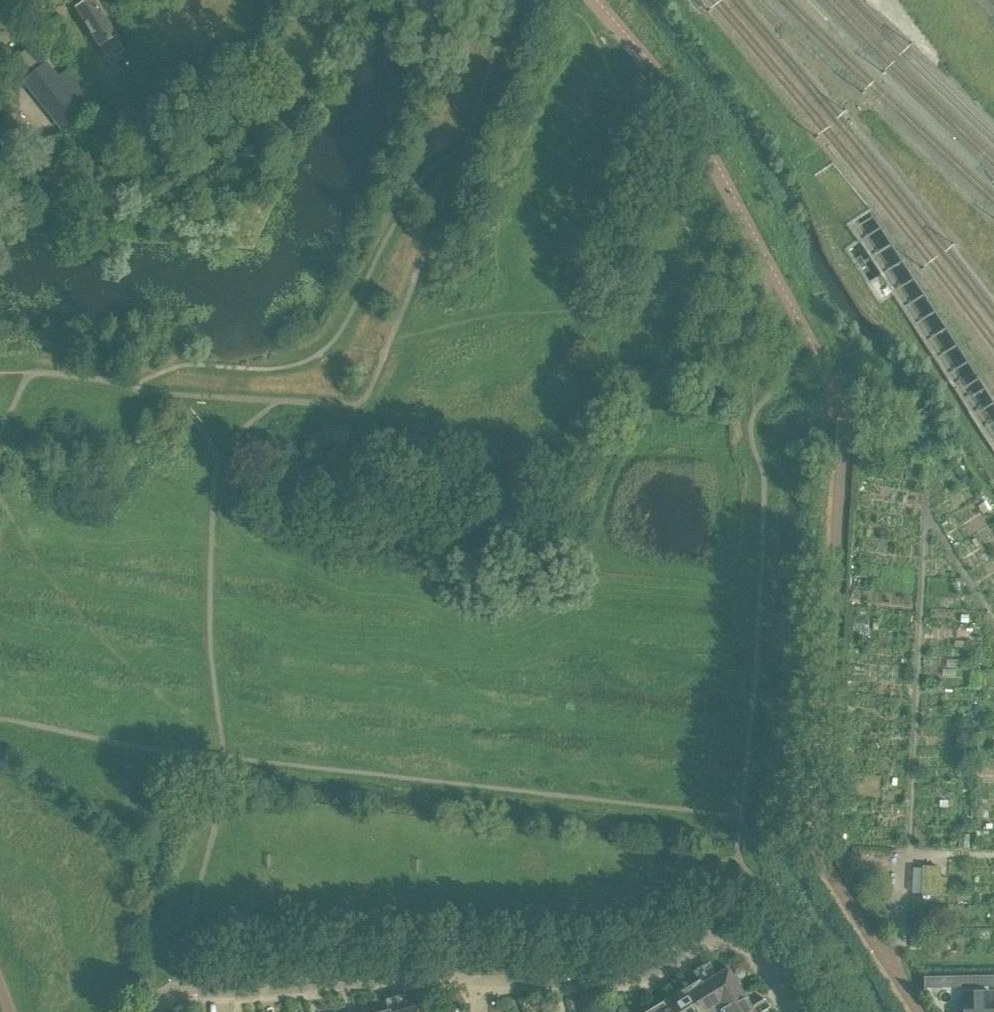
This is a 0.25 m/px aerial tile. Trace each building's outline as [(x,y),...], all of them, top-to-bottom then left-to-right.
[(115,35),(108,23),(94,0),(90,0),(77,8),(99,45),(100,45),(106,54),(106,55),(111,52),(114,58),(124,51),(121,46),(121,45),(115,35)] [(22,82),(62,130),(95,100),(69,69),(59,77),(47,63),(22,82)] [(31,158),(33,171),(33,178),(45,176),(46,183),(66,181),(61,136),(41,138),(43,157),(31,158)] [(852,223),(854,222),(861,218),(867,213),(869,212),(883,233),(993,404),(993,396),(886,231),(876,215),(871,207),(868,210),(859,215),(851,221),(849,222),(846,224),(857,240),(843,249),(848,256),(854,266),(879,304),(893,295),(982,433),(993,451),(993,444),(985,431),(865,245),(851,224),(852,223)] [(879,275),(869,281),(881,299),(891,292),(879,275)] [(922,895),(938,895),(947,896),(948,877),(939,877),(940,868),(924,867),(922,895)] [(701,966),(725,1006),(745,995),(728,968),(717,975),(709,961),(701,966)] [(717,1011),(725,1006),(701,966),(693,971),(697,977),(701,974),(703,977),(689,986),(705,1011),(717,1011)] [(924,987),(993,986),(993,975),(923,977),(924,987)] [(689,986),(670,997),(679,1011),(705,1011),(689,986)] [(394,997),(399,1011),(423,1011),(421,1005),(408,1009),(404,994),(394,997)] [(770,1007),(765,998),(752,1006),(745,995),(725,1006),(717,1011),(761,1011),(770,1007)] [(381,1011),(399,1011),(394,997),(386,999),(388,1006),(393,1004),(394,1008),(381,1011)] [(670,997),(651,1009),(653,1011),(679,1011),(670,997)] [(993,997),(964,997),(964,1011),(993,1011),(993,997)]
